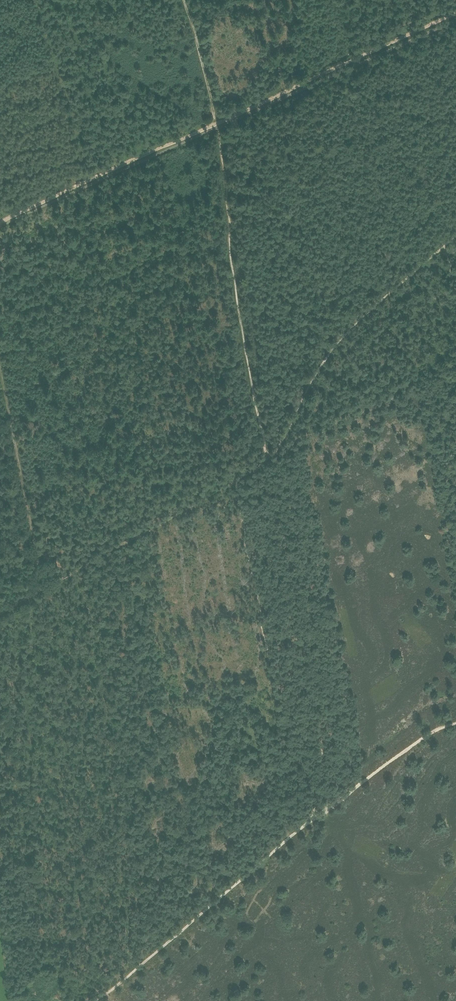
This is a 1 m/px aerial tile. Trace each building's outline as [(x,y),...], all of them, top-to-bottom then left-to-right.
[(406,728),(411,723),(404,716),(399,722),(406,728)]
